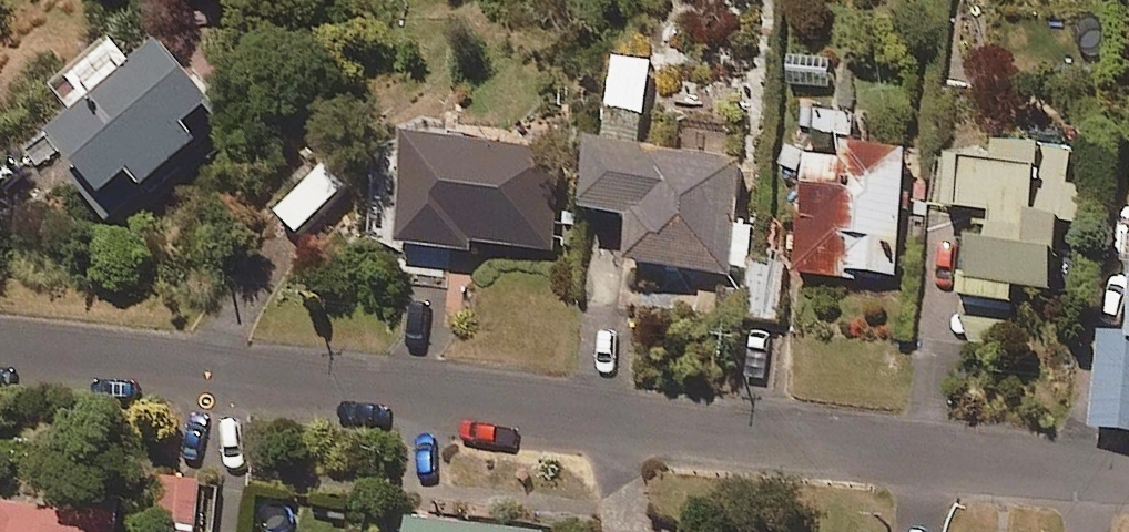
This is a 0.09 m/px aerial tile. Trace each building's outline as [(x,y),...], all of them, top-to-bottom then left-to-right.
[(142,60),(123,36),(78,72),(98,97),(60,128),(110,189),(136,168),(148,183),(205,137),(190,118),(219,94),(172,36),(142,60)] [(599,139),(591,205),(636,211),(630,259),(731,272),(746,157),(641,144),(653,59),(611,53),(599,139)] [(817,126),(814,153),(800,270),(848,275),(849,267),(897,272),(911,146),(864,141),(868,105),(808,98),(805,125),(817,126)] [(556,147),(413,129),(404,200),(377,197),(372,241),(406,246),(403,271),(447,276),(451,245),(480,249),(481,240),(543,247),(556,147)] [(965,290),(970,291),(1015,297),(1017,279),(1055,283),(1063,214),(1084,217),(1093,146),(997,135),(994,157),(956,153),(950,200),(975,203),(965,290)] [(1120,205),(1128,206),(1128,138),(1120,205)] [(782,269),(750,270),(751,320),(784,319),(782,269)] [(1105,329),(1092,423),(1128,428),(1128,332),(1105,329)] [(200,480),(163,478),(161,517),(198,519),(200,480)] [(0,499),(0,531),(86,531),(87,501),(0,499)] [(411,517),(410,531),(545,531),(546,529),(411,517)]
